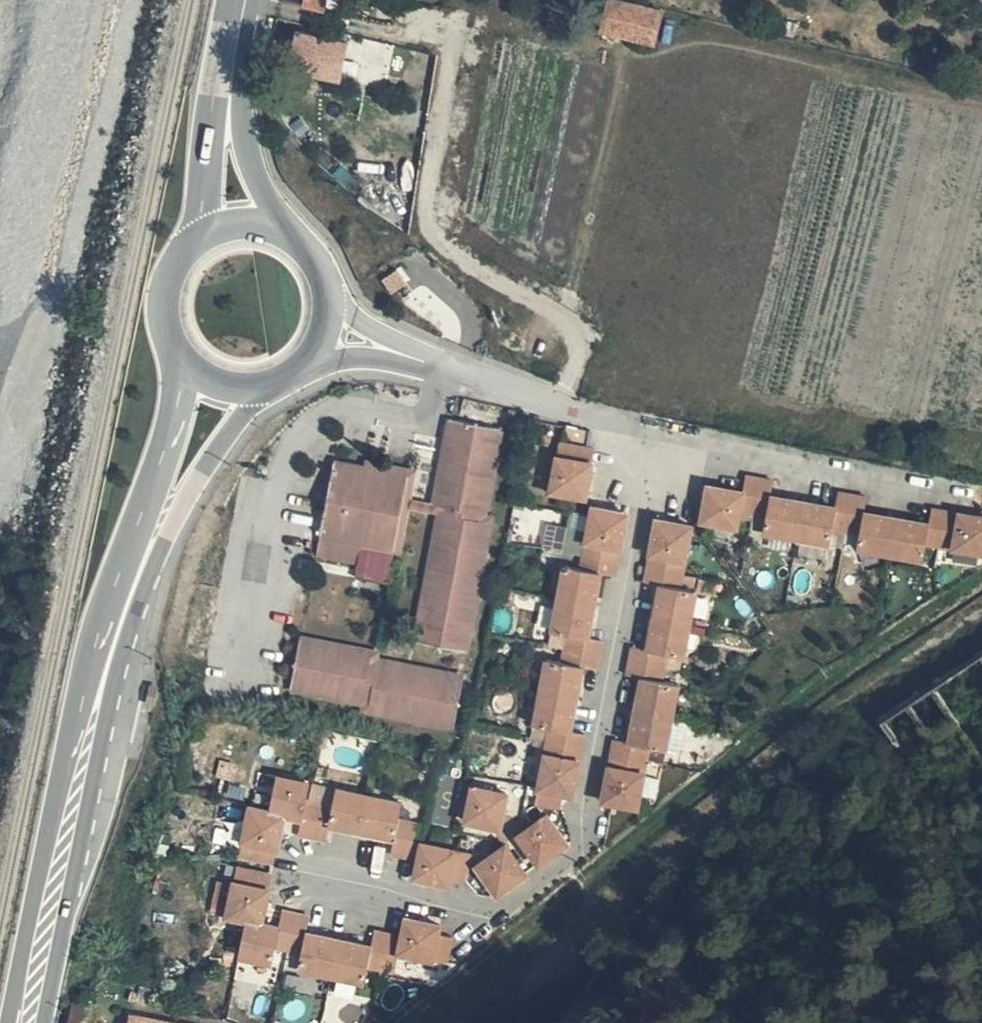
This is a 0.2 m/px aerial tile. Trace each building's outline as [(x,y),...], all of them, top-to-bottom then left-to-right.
[(308,6),(330,11),(333,0),(309,0),(308,6)] [(663,16),(617,6),(611,39),(656,50),(663,16)] [(310,78),(349,86),(357,46),(304,31),(299,54),(314,58),(310,78)] [(299,54),(294,75),(310,78),(314,58),(299,54)] [(445,506),(488,516),(496,479),(505,429),(458,419),(454,436),(449,460),(439,503),(445,506)] [(592,432),(571,428),(567,439),(589,444),(592,432)] [(566,442),(556,490),(589,497),(600,451),(566,442)] [(384,470),(338,459),(322,532),(346,538),(395,548),(410,476),(384,470)] [(751,513),(757,478),(744,475),(740,489),(709,482),(702,519),(733,524),(737,510),(751,513)] [(770,480),(757,478),(751,513),(764,515),(763,529),(781,533),(800,537),(807,500),(794,497),(768,493),(770,480)] [(836,505),(807,500),(800,537),(829,542),(833,528),(845,530),(846,530),(852,497),(839,495),(836,505)] [(868,499),(852,497),(846,530),(862,533),(859,548),(897,555),(903,517),(867,510),(868,499)] [(585,552),(620,561),(630,512),(596,505),(591,528),(585,552)] [(492,518),(488,516),(445,506),(443,514),(491,525),(492,518)] [(915,519),(903,517),(897,555),(928,561),(932,544),(947,547),(952,515),(938,512),(936,522),(915,519)] [(484,560),(491,525),(443,514),(435,553),(415,640),(464,651),(484,560)] [(952,515),(947,547),(981,554),(981,521),(952,515)] [(659,520),(650,566),(683,574),(684,569),(695,527),(659,520)] [(845,530),(833,528),(829,542),(843,545),(845,530)] [(617,575),(620,561),(585,552),(582,568),(564,565),(557,595),(597,604),(603,573),(617,575)] [(659,600),(656,616),(692,624),(698,593),(681,588),(683,574),(650,566),(647,581),(663,586),(659,600)] [(589,639),(597,604),(557,595),(550,629),(568,634),(565,648),(599,655),(603,641),(589,639)] [(852,698),(966,872),(981,861),(981,609),(852,698)] [(632,647),(630,662),(665,669),(668,655),(685,657),(689,645),(692,624),(656,616),(649,649),(632,647)] [(290,684),(361,699),(371,651),(364,649),(300,636),(290,684)] [(596,671),(599,655),(565,648),(561,664),(544,659),(539,681),(536,695),(576,704),(583,669),(596,671)] [(361,699),(366,701),(370,700),(378,661),(379,654),(371,651),(361,699)] [(398,706),(397,716),(453,727),(462,679),(402,666),(378,661),(370,700),(398,706)] [(640,698),(636,714),(672,722),(679,690),(661,687),(665,669),(630,662),(626,678),(642,683),(640,698)] [(574,716),(576,704),(536,695),(530,725),(547,729),(544,746),(579,756),(583,738),(569,735),(574,716)] [(364,708),(397,716),(398,706),(370,700),(366,701),(364,708)] [(613,744),(610,761),(644,768),(648,752),(666,754),(672,722),(636,714),(629,747),(613,744)] [(576,768),(579,756),(544,746),(541,760),(576,768)] [(571,795),(576,768),(541,760),(539,772),(531,804),(559,811),(563,794),(571,795)] [(644,768),(610,761),(600,803),(635,810),(644,768)] [(310,840),(318,801),(309,799),(306,798),(309,784),(275,777),(267,810),(247,805),(236,853),(271,862),(281,815),(300,819),(298,837),(310,840)] [(333,804),(335,790),(312,785),(309,799),(318,801),(333,804)] [(508,794),(476,786),(469,821),(500,830),(508,794)] [(330,826),(362,833),(369,798),(335,790),(333,804),(318,801),(310,840),(324,843),(330,826)] [(390,860),(407,863),(414,824),(398,821),(401,805),(369,798),(362,833),(394,840),(390,860)] [(549,816),(521,839),(543,863),(570,842),(549,816)] [(414,824),(407,863),(426,834),(427,828),(414,824)] [(426,834),(407,863),(419,866),(424,847),(426,834)] [(424,847),(419,866),(415,882),(453,891),(455,883),(467,886),(473,858),(424,847)] [(508,849),(481,871),(502,897),(529,875),(508,849)] [(244,924),(257,927),(267,880),(233,872),(222,919),(244,924)] [(223,915),(227,883),(215,881),(211,913),(223,915)] [(285,952),(294,916),(280,914),(276,931),(257,927),(244,924),(236,960),(268,966),(274,950),(285,952)] [(337,945),(304,938),(308,919),(294,916),(285,952),(299,955),(296,972),(328,979),(329,979),(337,945)] [(403,941),(400,958),(449,969),(455,942),(439,938),(440,930),(408,924),(403,941)] [(367,970),(372,972),(373,972),(380,936),(375,934),(374,936),(370,952),(337,945),(329,979),(363,987),(367,970)] [(389,938),(380,936),(373,972),(381,974),(389,938)] [(403,941),(389,938),(381,974),(395,977),(400,958),(403,941)] [(285,952),(274,950),(268,966),(282,969),(285,952)] [(299,955),(285,952),(282,969),(296,972),(299,955)] [(92,1002),(77,998),(75,1005),(91,1008),(92,1002)] [(72,1022),(73,1022),(88,1022),(91,1008),(75,1005),(72,1022)]
